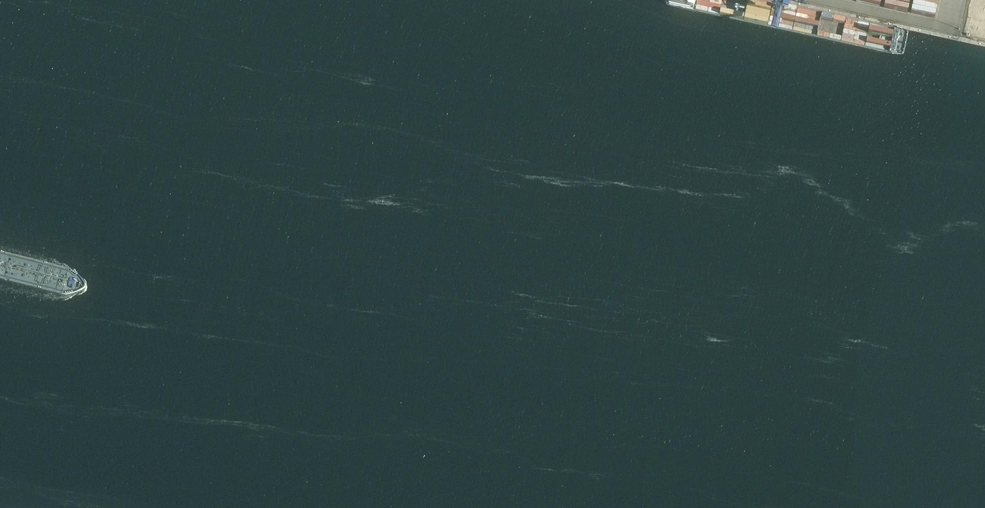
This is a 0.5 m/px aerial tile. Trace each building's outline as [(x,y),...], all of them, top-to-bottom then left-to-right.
[(963,9),(966,0),(953,0),(951,6),(963,9)]
